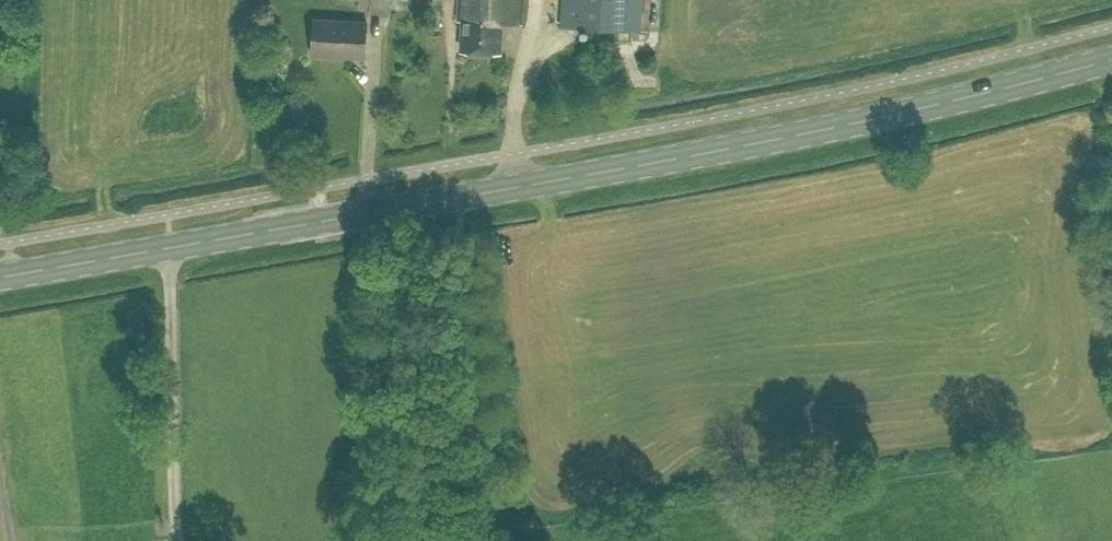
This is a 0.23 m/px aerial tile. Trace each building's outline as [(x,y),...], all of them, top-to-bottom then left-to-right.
[(458,19),(463,20),(461,50),(500,52),(502,22),(522,23),(524,0),(459,0),(458,19)] [(561,25),(639,30),(641,0),(563,0),(561,25)] [(367,22),(314,19),(312,54),(365,57),(367,22)]
